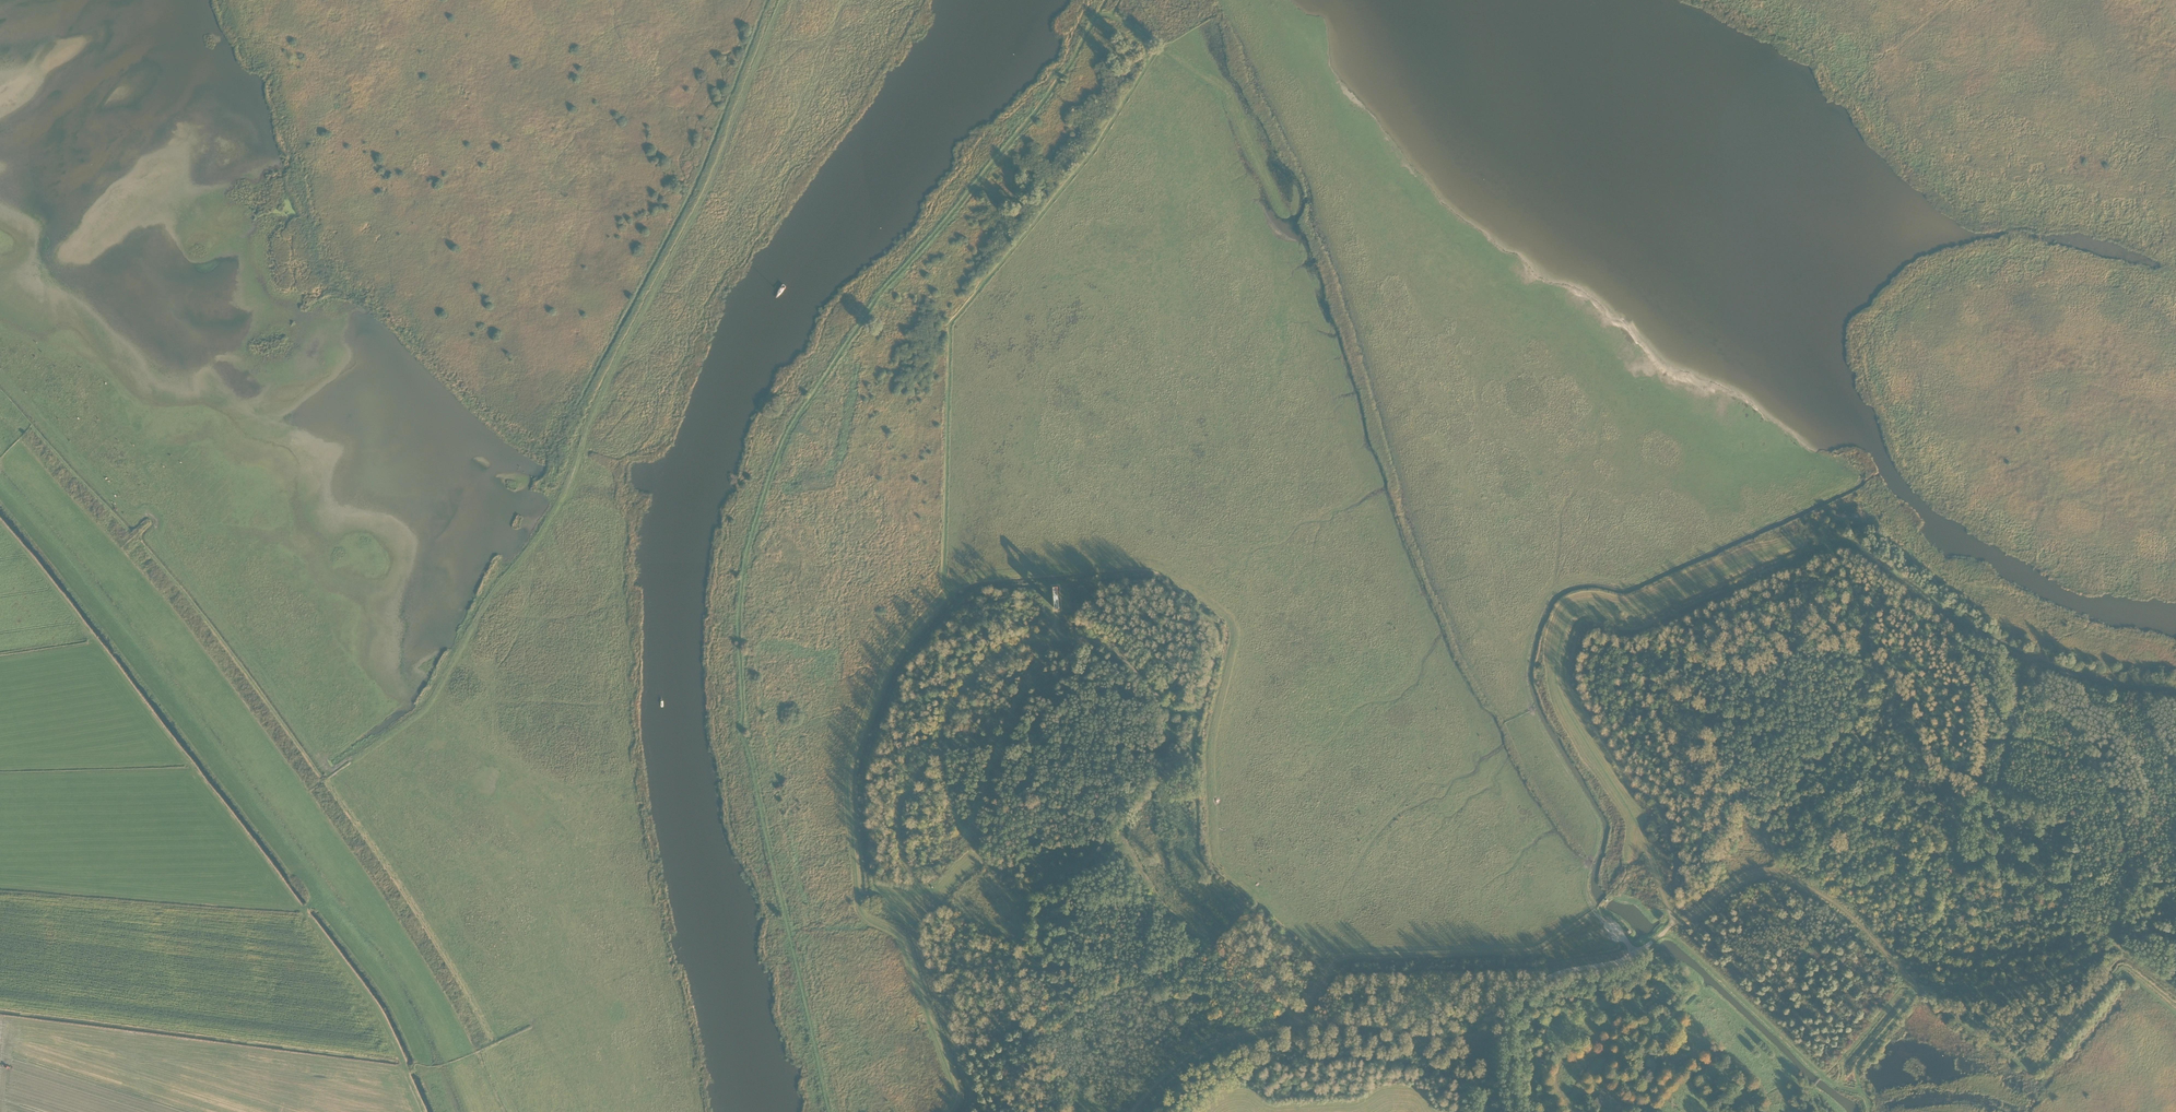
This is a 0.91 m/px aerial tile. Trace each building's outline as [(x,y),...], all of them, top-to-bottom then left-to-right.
[(1595,1101),(1600,1106),(1605,1100),(1600,1095),(1595,1101)]
